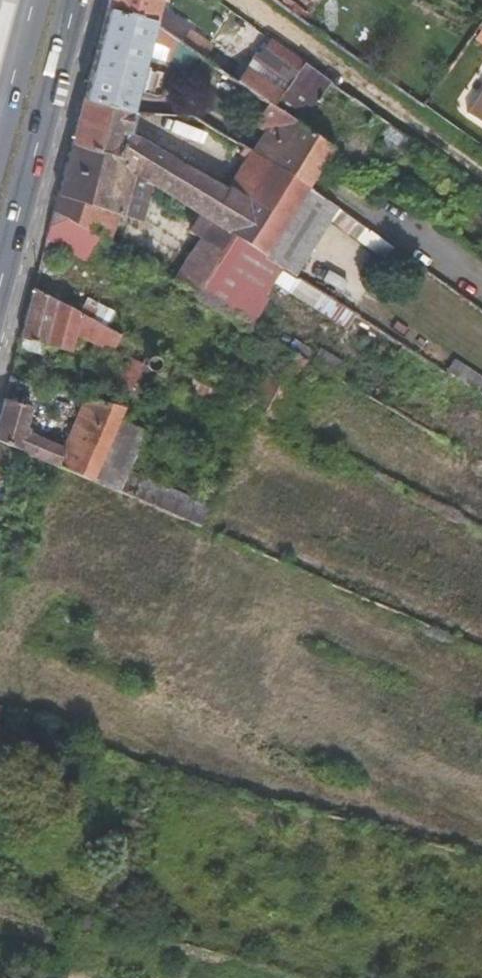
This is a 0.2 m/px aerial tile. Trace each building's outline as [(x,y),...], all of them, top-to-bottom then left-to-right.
[(213,47),(159,7),(160,0),(107,0),(105,8),(154,19),(205,57),(213,47)] [(310,14),(291,0),(274,0),(305,22),(310,14)] [(108,104),(132,111),(134,102),(154,19),(105,8),(84,89),(82,97),(108,104)] [(332,82),(268,37),(243,69),(235,79),(267,102),(272,106),(301,126),(332,82)] [(466,113),(481,124),(481,91),(466,113)] [(102,124),(108,104),(82,97),(77,118),(102,124)] [(315,177),(333,148),(301,126),(272,106),(267,102),(254,122),(265,130),(257,142),(250,151),(309,186),(315,177)] [(102,124),(127,131),(132,111),(108,104),(102,124)] [(177,115),(152,113),(149,130),(173,134),(177,115)] [(224,188),(127,131),(102,124),(77,118),(69,145),(105,159),(131,175),(198,216),(264,257),(309,186),(250,151),(224,188)] [(56,196),(120,215),(131,175),(105,159),(69,145),(69,147),(57,192),(56,196)] [(295,276),(331,222),(340,208),(312,188),(309,186),(264,257),(283,269),(295,276)] [(109,245),(120,215),(56,196),(52,211),(73,224),(96,237),(109,245)] [(340,208),(331,222),(384,260),(394,245),(365,225),(340,208)] [(73,224),(52,211),(45,237),(66,248),(73,224)] [(274,283),(283,269),(264,257),(198,216),(188,230),(199,237),(171,281),(247,325),(274,283)] [(85,258),(96,237),(73,224),(66,248),(85,258)] [(283,269),(274,283),(346,328),(355,314),(351,312),(316,290),(295,276),(283,269)] [(130,357),(128,362),(114,391),(146,402),(164,357),(53,298),(32,287),(18,339),(42,345),(69,352),(74,332),(111,352),(110,354),(118,359),(121,353),(130,357)] [(40,355),(42,345),(18,339),(17,343),(16,349),(40,355)] [(259,410),(278,421),(284,411),(311,362),(280,344),(248,404),(259,410)] [(337,377),(345,363),(320,347),(311,362),(337,377)] [(121,353),(118,359),(119,362),(121,363),(124,364),(128,362),(130,357),(121,353)] [(481,395),(481,377),(454,359),(446,371),(474,390),(481,395)] [(226,391),(193,373),(185,387),(216,403),(226,391)] [(128,469),(144,431),(121,418),(124,409),(82,398),(67,447),(36,435),(37,428),(27,425),(31,406),(3,398),(1,404),(0,407),(0,442),(15,448),(117,492),(128,469)] [(300,420),(284,411),(278,421),(295,430),(300,420)] [(134,499),(144,476),(128,469),(117,492),(134,499)] [(211,506),(144,476),(134,499),(200,528),(211,506)] [(27,755),(32,733),(0,724),(0,747),(27,755)]
